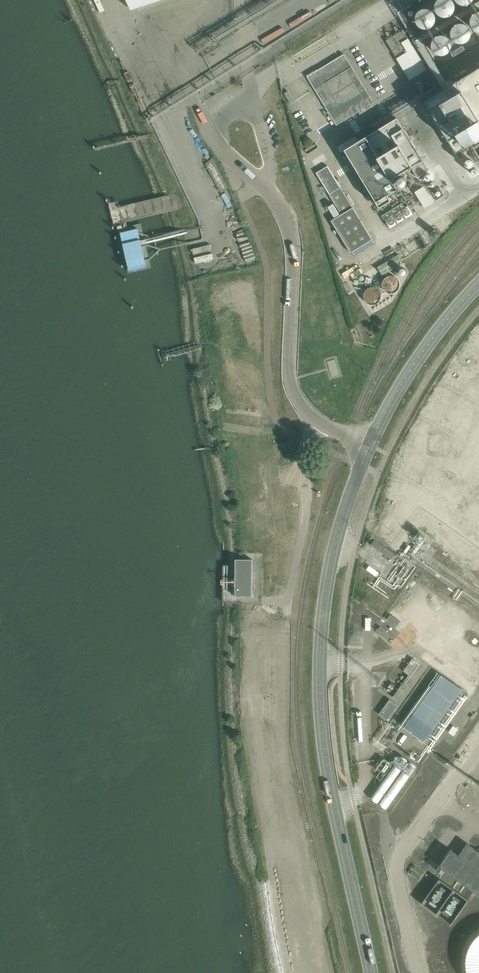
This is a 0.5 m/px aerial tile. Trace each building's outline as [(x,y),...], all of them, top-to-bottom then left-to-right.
[(132,11),(165,0),(126,0),(132,11)] [(443,17),(448,19),(453,17),(456,15),(458,10),(458,6),(456,1),(455,0),(441,0),(440,1),(438,6),(438,10),(440,15),(443,17)] [(419,27),(423,30),(428,31),(432,30),(436,27),(438,22),(438,18),(436,13),(432,10),(428,9),(423,10),(419,13),(417,18),(417,22),(419,27)] [(453,35),(456,38),(461,39),(466,38),(469,35),(471,31),(471,26),(469,22),(466,19),(461,18),(456,19),(453,22),(451,26),(451,31),(453,35)] [(434,47),(438,49),(443,50),(447,49),(451,46),(453,42),(453,37),(451,33),(447,30),(443,29),(438,30),(434,33),(432,38),(432,42),(434,47)] [(410,80),(428,70),(409,39),(402,43),(407,52),(397,59),(410,80)] [(344,54),(306,77),(337,127),(374,104),(344,54)] [(424,102),(454,153),(478,138),(478,69),(424,102)] [(397,118),(344,150),(380,210),(393,202),(390,197),(400,191),(394,182),(413,170),(418,179),(430,172),(397,118)] [(373,241),(328,167),(316,175),(341,215),(331,221),(351,254),(373,241)] [(424,208),(434,202),(424,187),(415,193),(424,208)] [(384,217),(391,228),(413,213),(406,203),(384,217)] [(383,276),(403,263),(397,255),(378,268),(383,276)] [(217,261),(207,263),(209,271),(218,269),(217,261)] [(374,540),(371,545),(391,560),(395,555),(374,540)] [(252,560),(245,560),(241,560),(235,560),(235,565),(235,596),(252,597),(252,560)] [(413,658),(404,672),(409,675),(393,697),(399,700),(424,666),(413,658)] [(441,675),(405,727),(425,742),(462,690),(441,675)] [(364,697),(364,687),(355,687),(355,697),(364,697)] [(390,700),(380,715),(388,720),(398,705),(390,700)] [(372,798),(388,808),(416,766),(404,758),(401,763),(397,760),(372,798)] [(439,868),(478,896),(478,852),(467,844),(459,856),(451,851),(439,868)] [(452,923),(468,899),(439,880),(423,903),(452,923)] [(473,939),(467,951),(466,966),(468,972),(478,972),(478,933),(473,939)]
